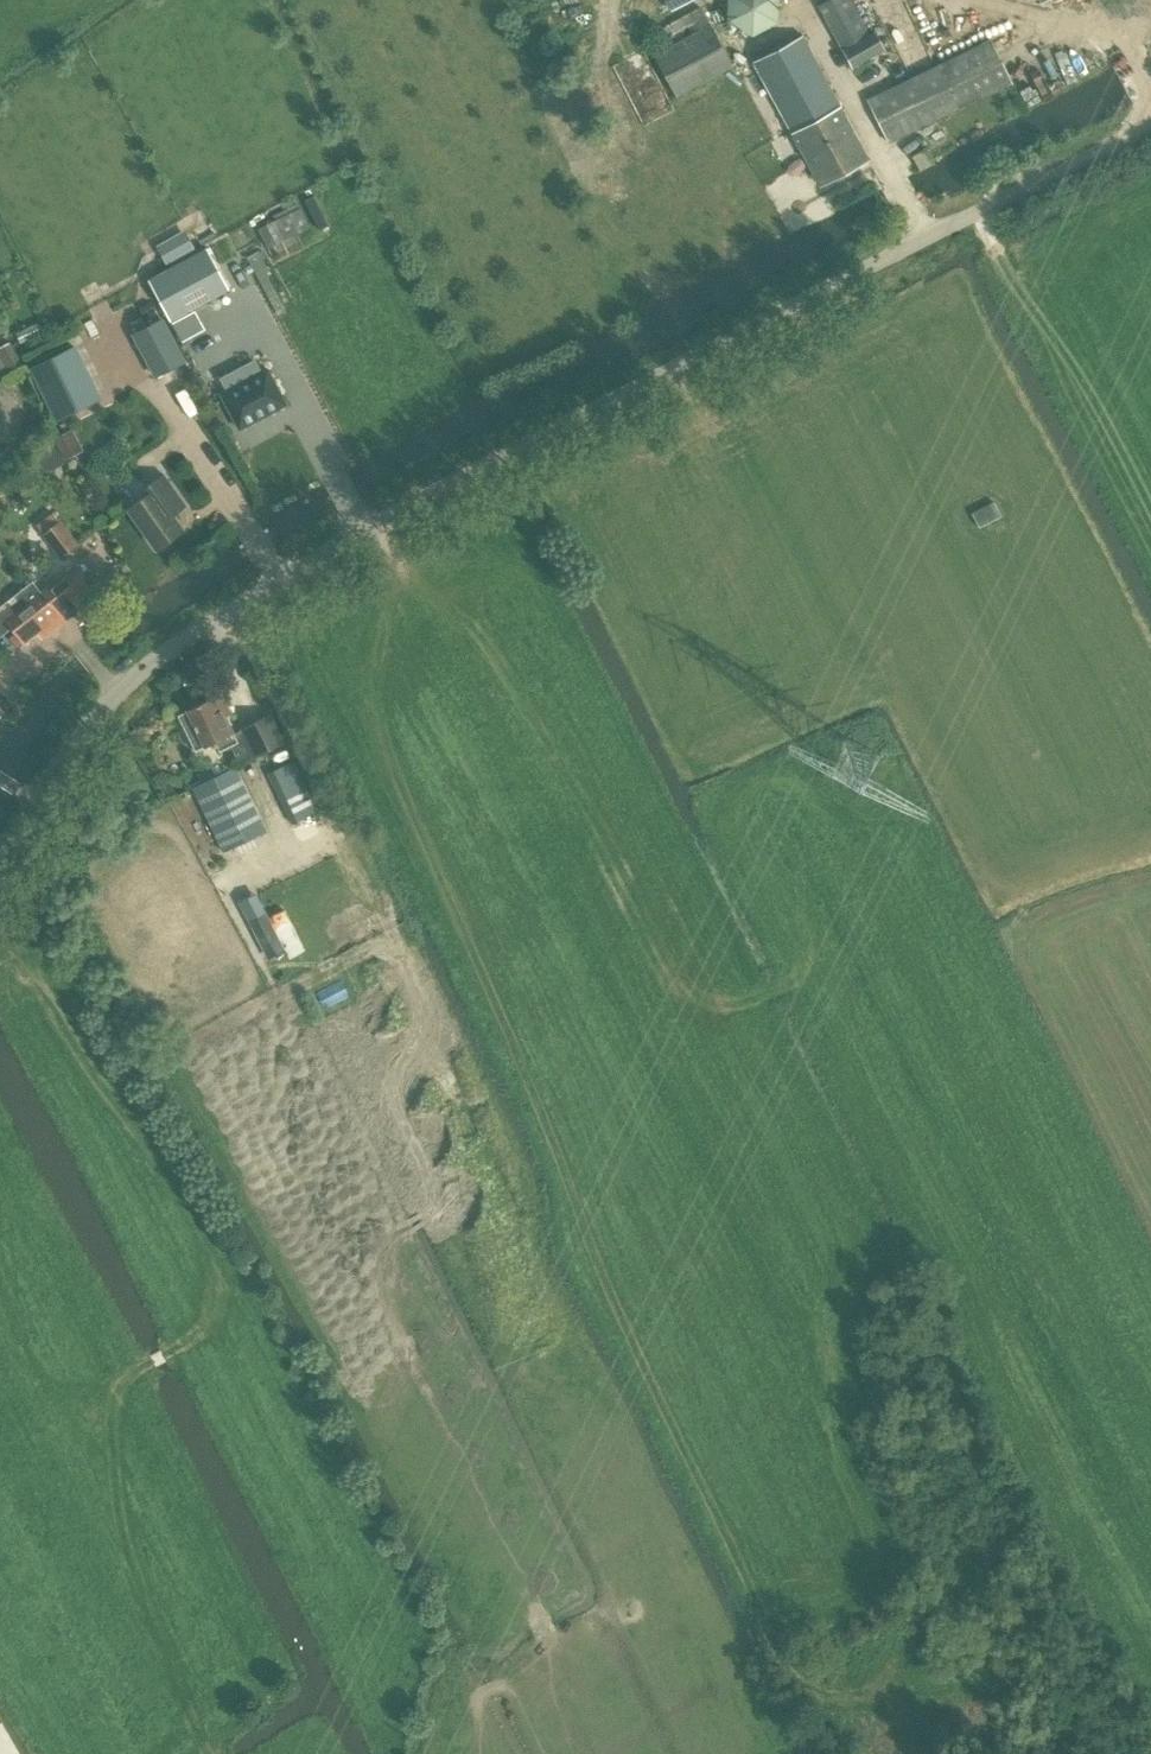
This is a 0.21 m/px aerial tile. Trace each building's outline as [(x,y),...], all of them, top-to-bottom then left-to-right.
[(671,11),(691,0),(665,0),(671,11)] [(869,34),(850,0),(827,0),(818,5),(852,68),(884,50),(874,31),(869,34)] [(703,7),(650,35),(660,53),(656,55),(678,96),(734,65),(712,24),(703,7)] [(821,185),(870,158),(803,35),(754,61),(821,185)] [(890,142),(1009,82),(988,39),(868,99),(890,142)] [(276,220),(258,230),(267,248),(297,233),(310,227),(300,208),(298,204),(274,216),(276,220)] [(206,250),(149,280),(171,320),(228,290),(206,250)] [(134,334),(156,376),(183,362),(161,320),(134,334)] [(0,348),(0,367),(20,357),(12,342),(0,348)] [(75,347),(32,368),(56,419),(99,398),(75,347)] [(228,390),(221,394),(240,429),(285,405),(267,369),(260,373),(254,362),(222,379),(228,390)] [(72,429),(60,436),(70,454),(82,447),(72,429)] [(184,507),(180,501),(162,476),(145,487),(149,493),(128,508),(157,548),(182,530),(171,515),(184,507)] [(57,510),(38,524),(63,556),(81,542),(57,510)] [(64,620),(99,593),(76,564),(42,592),(64,620)] [(0,607),(0,637),(12,627),(25,643),(39,632),(43,637),(64,620),(42,592),(41,592),(32,582),(0,607)] [(226,715),(232,713),(222,692),(187,709),(195,724),(185,729),(196,751),(222,738),(226,747),(239,741),(226,715)] [(254,756),(284,741),(271,715),(241,730),(254,756)] [(292,823),(318,811),(293,759),(267,772),(292,823)] [(224,852),(267,831),(236,766),(193,787),(224,852)] [(268,913),(254,919),(266,942),(279,935),(268,913)]
